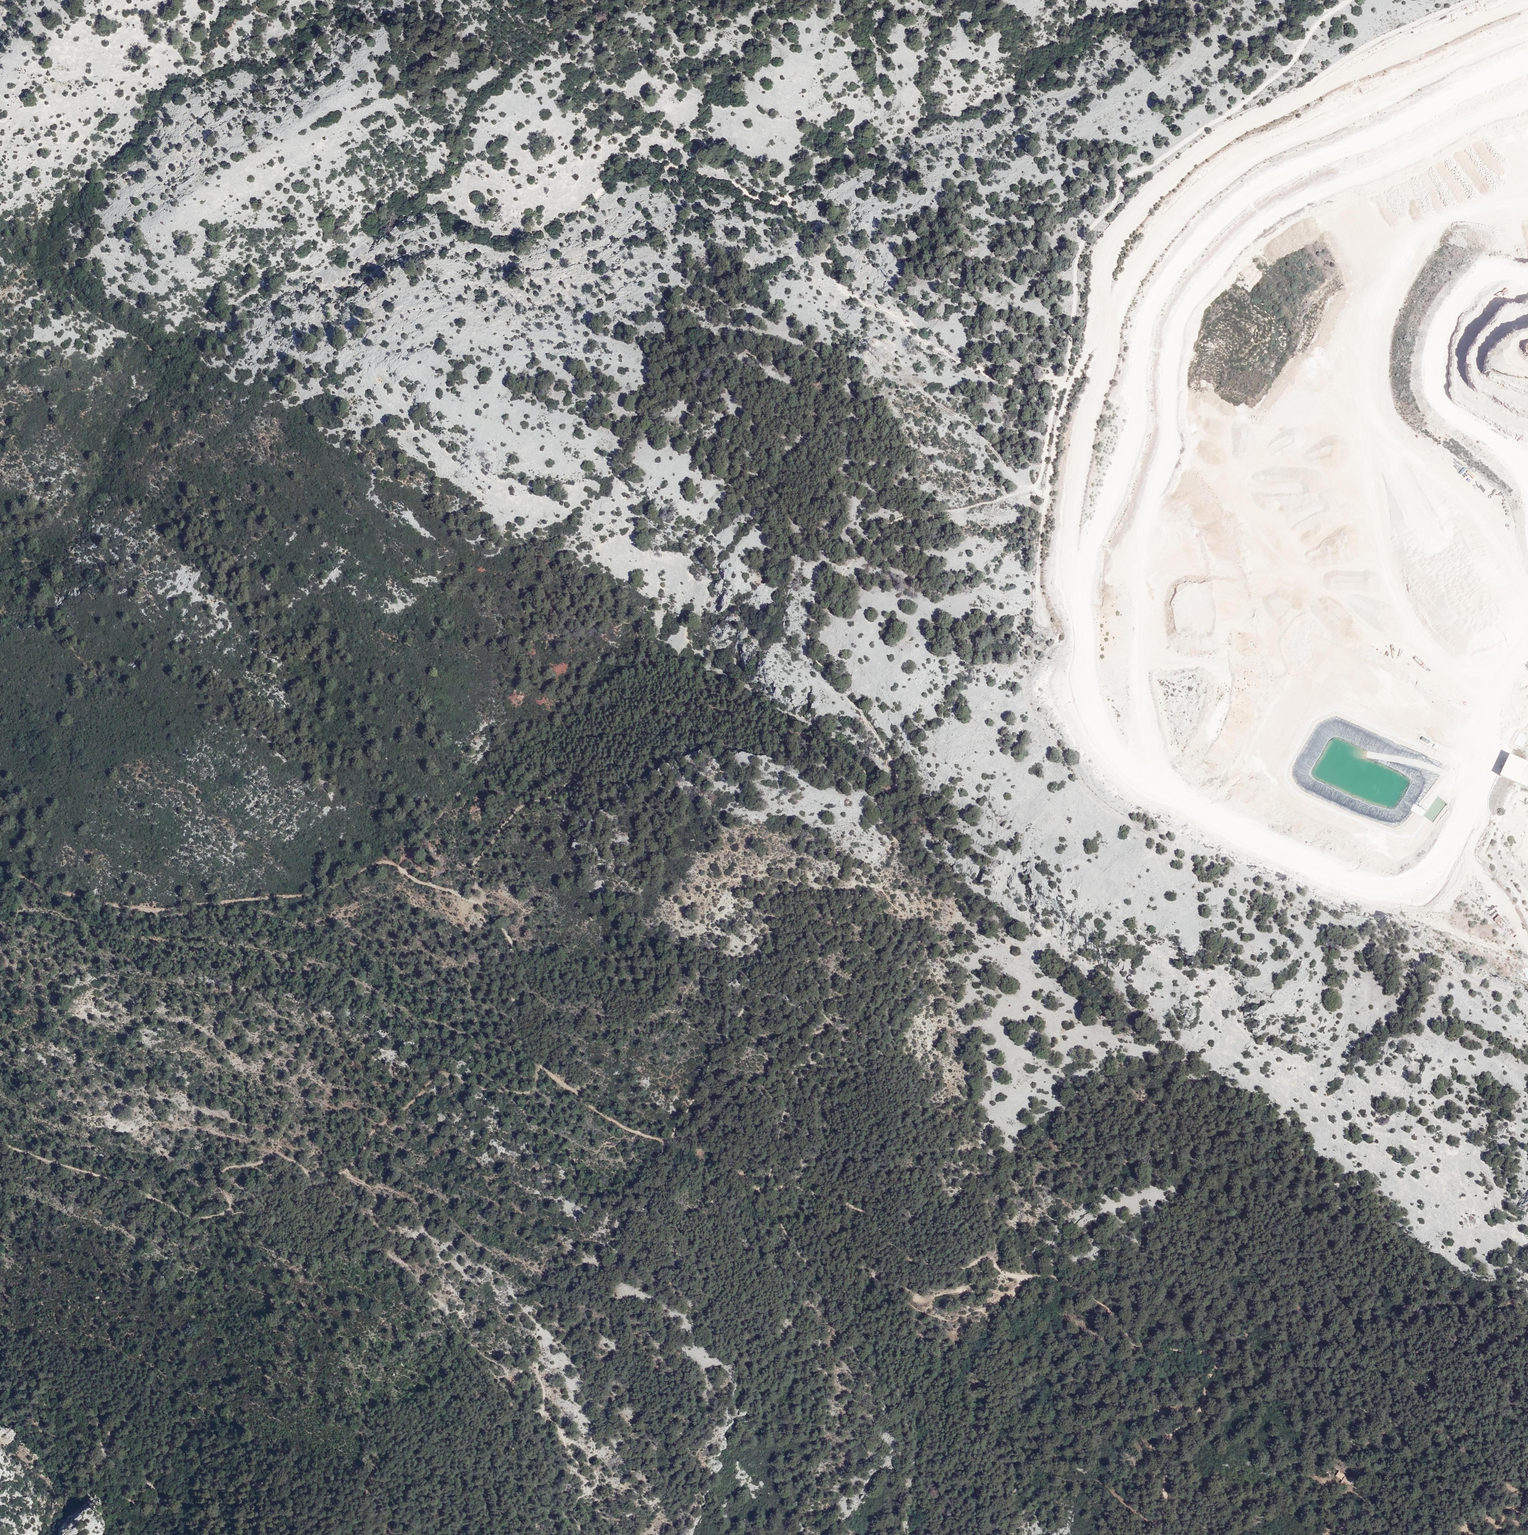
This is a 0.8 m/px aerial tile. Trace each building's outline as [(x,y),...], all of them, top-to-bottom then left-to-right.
[(1271,404),(1267,410),(1276,417),(1280,411),(1271,404)] [(1515,744),(1524,746),(1527,734),(1518,732),(1515,744)] [(1509,751),(1503,773),(1522,778),(1519,787),(1527,790),(1527,756),(1509,751)] [(1499,914),(1494,918),(1501,928),(1507,924),(1499,914)] [(1350,1478),(1340,1471),(1336,1476),(1343,1480),(1348,1483),(1351,1486),(1355,1480),(1350,1477),(1350,1478)]
